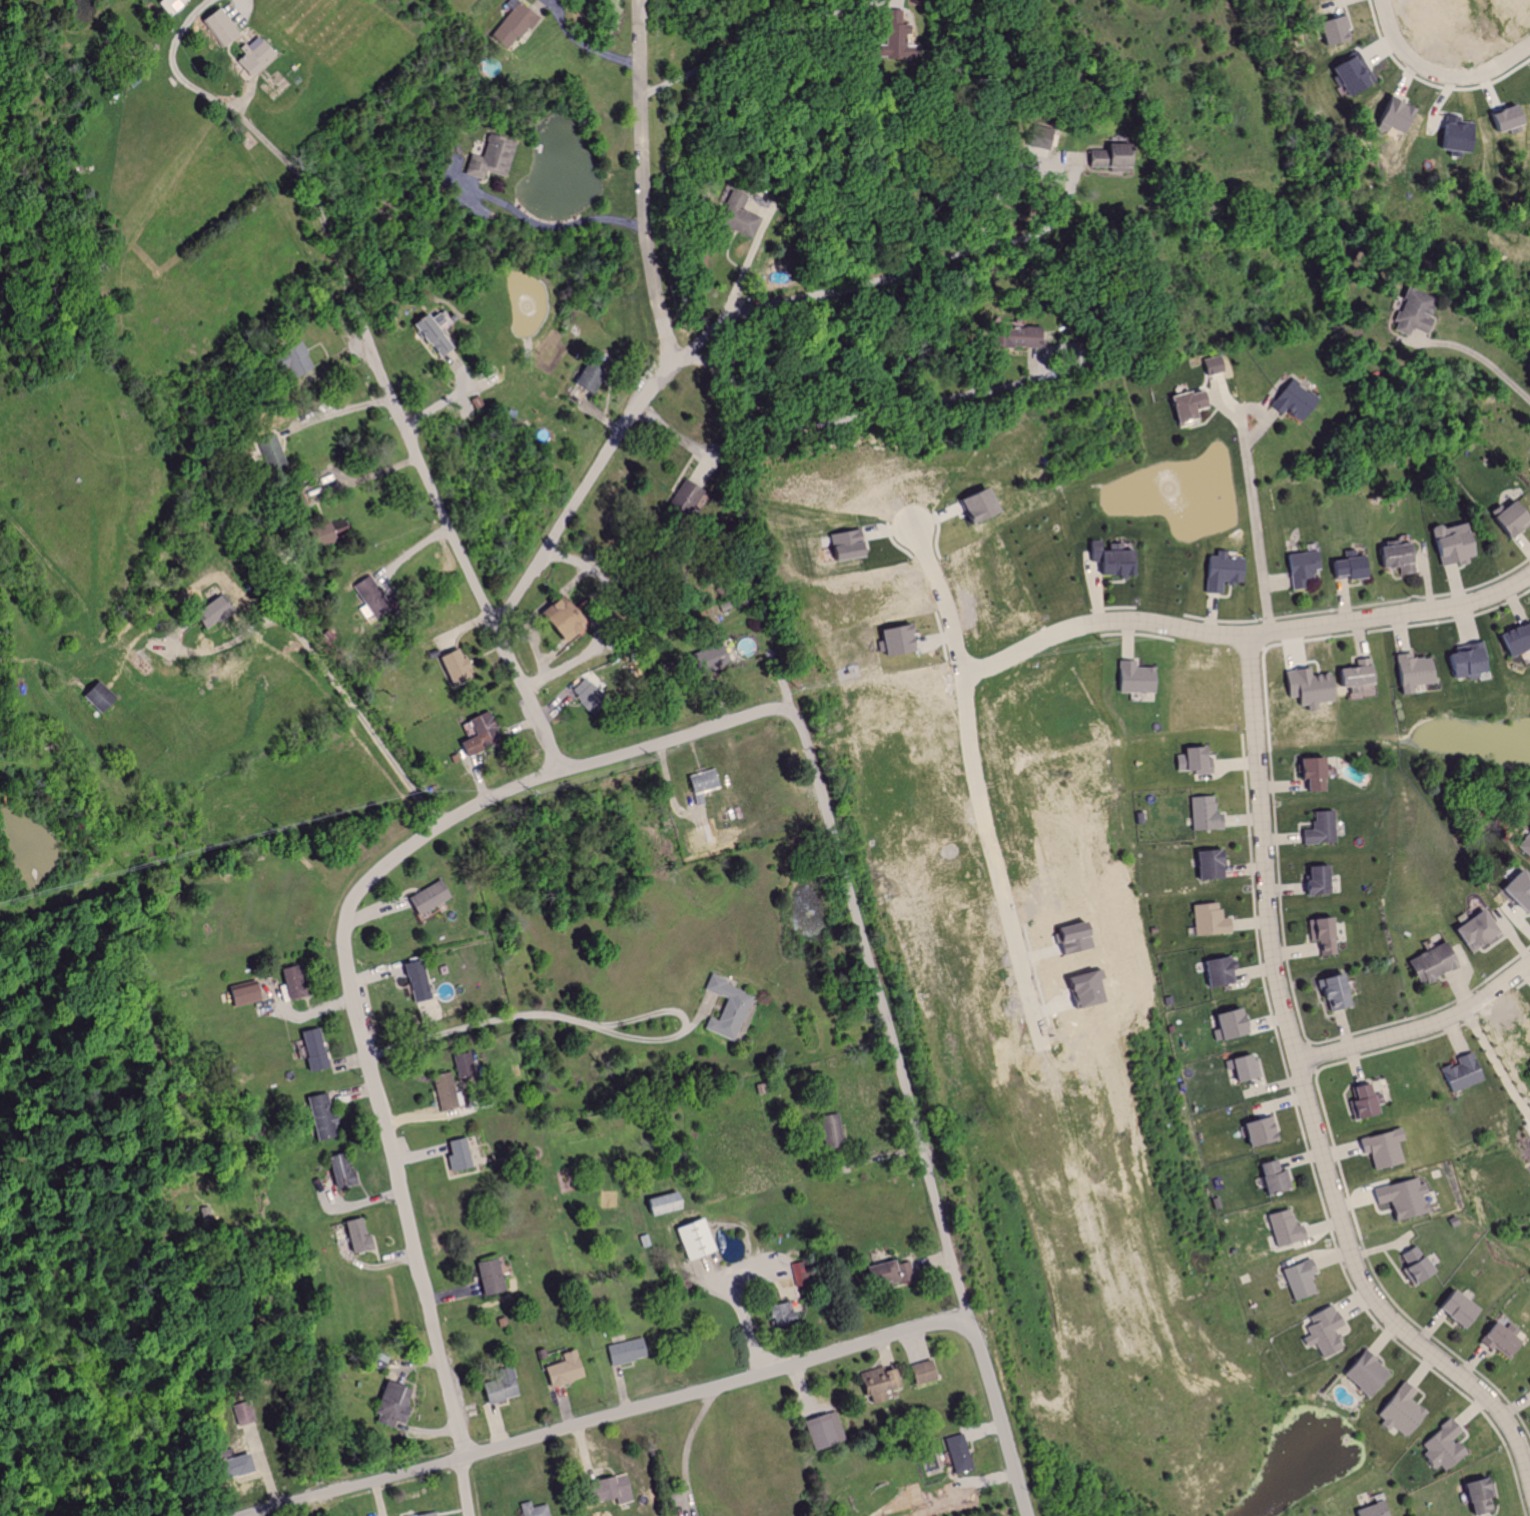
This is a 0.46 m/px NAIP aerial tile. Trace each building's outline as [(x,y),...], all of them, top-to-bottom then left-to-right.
[(161,1),(171,15),(193,0),(163,0),(161,1)] [(514,9),(492,36),(502,44),(506,39),(516,48),(542,17),(521,0),(512,0),(508,4),(514,9)] [(228,48),(239,41),(248,55),(244,58),(255,76),(282,59),(269,38),(251,49),(226,9),(210,19),(228,48)] [(876,57),(905,56),(905,25),(900,25),(900,11),(884,12),(884,45),(876,45),(876,57)] [(1318,47),(1350,40),(1348,31),(1351,30),(1347,15),(1313,23),(1318,47)] [(1340,95),(1370,84),(1358,53),(1333,63),(1336,72),(1332,73),(1340,95)] [(1411,110),(1380,100),(1371,125),(1403,135),(1411,110)] [(1456,122),(1456,117),(1446,116),(1445,125),(1435,124),(1433,151),(1469,154),(1472,123),(1456,122)] [(1049,150),(1051,134),(1031,131),(1029,148),(1049,150)] [(487,171),(507,177),(516,144),(497,138),(490,159),(471,154),(465,174),(484,180),(487,171)] [(1107,171),(1124,171),(1123,143),(1101,143),(1101,149),(1086,149),(1087,167),(1107,166),(1107,171)] [(750,238),(759,216),(741,208),(746,197),(731,191),(717,224),(750,238)] [(1388,330),(1405,335),(1407,328),(1421,333),(1426,319),(1423,318),(1430,297),(1402,288),(1388,330)] [(426,319),(421,312),(408,321),(433,358),(449,347),(438,331),(446,326),(437,312),(426,319)] [(994,347),(1020,347),(1020,328),(995,327),(994,347)] [(279,373),(289,368),(293,377),(312,367),(299,342),(271,357),(279,373)] [(1312,395),(1284,378),(1267,407),(1277,414),(1279,410),(1298,421),(1312,395)] [(1194,422),(1191,408),(1200,406),(1197,389),(1166,396),(1172,427),(1194,422)] [(283,461),(273,432),(255,439),(265,468),(283,461)] [(952,498),(965,526),(995,513),(990,503),(989,504),(980,485),(952,498)] [(1503,539),(1524,522),(1506,499),(1485,517),(1503,539)] [(343,529),(334,515),(301,533),(310,548),(343,529)] [(1436,566),(1465,559),(1465,557),(1472,555),(1464,521),(1438,528),(1436,524),(1427,526),(1430,538),(1429,538),(1436,566)] [(828,560),(861,553),(856,527),(823,534),(828,560)] [(1094,576),(1134,573),(1132,549),(1118,550),(1117,542),(1104,543),(1105,550),(1094,550),(1094,539),(1085,540),(1086,555),(1093,554),(1094,576)] [(1411,574),(1413,545),(1376,544),(1375,566),(1398,567),(1397,574),(1411,574)] [(1222,558),(1222,550),(1212,550),(1212,555),(1203,555),(1202,593),(1218,594),(1219,580),(1242,581),(1243,559),(1222,558)] [(1289,590),(1309,587),(1307,571),(1316,570),(1313,551),(1284,555),(1289,590)] [(1342,581),(1361,576),(1356,555),(1326,561),(1329,577),(1341,574),(1342,581)] [(375,589),(369,575),(352,582),(357,596),(375,589)] [(191,609),(200,625),(226,612),(217,596),(191,609)] [(1529,644),(1529,635),(1523,620),(1492,635),(1503,658),(1529,644)] [(878,656),(907,649),(901,623),(872,629),(878,656)] [(724,662),(713,640),(681,657),(692,678),(724,662)] [(1447,679),(1474,674),(1473,672),(1484,670),(1478,643),(1464,646),(1464,644),(1451,646),(1452,651),(1442,653),(1447,679)] [(436,656),(448,683),(469,674),(457,646),(436,656)] [(1409,685),(1433,683),(1431,657),(1410,659),(1409,653),(1393,654),(1397,694),(1410,693),(1409,685)] [(1334,667),(1336,687),(1347,686),(1348,693),(1360,692),(1360,684),(1373,683),(1370,657),(1359,658),(1360,665),(1334,667)] [(1115,694),(1154,693),(1154,667),(1133,668),(1132,660),(1115,661),(1115,694)] [(1281,670),(1284,696),(1294,694),(1295,706),(1304,705),(1305,710),(1314,709),(1314,702),(1331,700),(1328,673),(1309,675),(1308,667),(1281,670)] [(79,695),(97,712),(113,696),(94,679),(79,695)] [(456,741),(462,756),(499,741),(486,711),(466,719),(473,735),(456,741)] [(1191,770),(1191,775),(1210,774),(1209,758),(1200,759),(1200,746),(1178,747),(1178,755),(1172,755),(1173,771),(1191,770)] [(1301,791),(1321,791),(1320,757),(1294,758),(1294,779),(1301,779),(1301,791)] [(716,787),(710,768),(684,776),(690,795),(716,787)] [(1191,830),(1222,829),(1221,813),(1212,813),(1211,795),(1197,796),(1197,820),(1191,820),(1191,830)] [(1332,843),(1330,810),(1309,811),(1310,829),(1298,830),(1299,844),(1332,843)] [(1529,861),(1529,825),(1513,848),(1529,861)] [(1216,849),(1191,850),(1192,879),(1216,878),(1216,849)] [(1302,866),(1303,879),(1299,879),(1300,894),(1329,893),(1327,864),(1302,866)] [(1520,910),(1529,899),(1529,882),(1516,868),(1497,888),(1520,910)] [(412,914),(447,901),(440,881),(405,895),(412,914)] [(1189,904),(1190,927),(1185,927),(1185,935),(1228,933),(1228,918),(1217,918),(1216,903),(1189,904)] [(1451,926),(1467,952),(1490,938),(1491,941),(1498,937),(1480,908),(1451,926)] [(1316,955),(1331,955),(1330,917),(1307,918),(1308,941),(1316,941),(1316,955)] [(1416,984),(1458,967),(1452,953),(1448,954),(1444,943),(1405,958),(1416,984)] [(1199,960),(1204,987),(1234,981),(1228,954),(1199,960)] [(427,1000),(422,962),(404,965),(408,1002),(427,1000)] [(1348,1007),(1341,972),(1316,977),(1320,999),(1326,997),(1328,1010),(1348,1007)] [(749,995),(722,984),(724,980),(707,973),(700,990),(722,998),(713,1021),(704,1017),(700,1029),(731,1041),(749,995)] [(260,1000),(256,981),(223,988),(227,1008),(260,1000)] [(1243,1035),(1236,1007),(1210,1014),(1217,1041),(1243,1035)] [(306,1072),(325,1067),(315,1028),(296,1033),(306,1072)] [(1481,1081),(1471,1051),(1455,1057),(1456,1062),(1440,1067),(1449,1092),(1481,1081)] [(455,1075),(472,1073),(470,1052),(452,1054),(455,1075)] [(1235,1082),(1255,1077),(1248,1054),(1228,1059),(1235,1082)] [(439,1111),(458,1105),(448,1071),(429,1077),(439,1111)] [(1352,1086),(1353,1101),(1349,1102),(1351,1118),(1373,1115),(1369,1084),(1352,1086)] [(313,1142),(331,1138),(322,1093),(304,1096),(313,1142)] [(820,1149),(838,1148),(837,1114),(819,1115),(820,1149)] [(1239,1124),(1246,1147),(1272,1139),(1264,1116),(1239,1124)] [(1372,1169),(1400,1164),(1397,1141),(1403,1140),(1401,1130),(1358,1137),(1361,1155),(1370,1153),(1372,1169)] [(471,1169),(463,1137),(444,1142),(448,1155),(444,1156),(449,1175),(471,1169)] [(329,1187),(353,1185),(352,1170),(343,1170),(342,1154),(327,1155),(329,1187)] [(1256,1164),(1265,1195),(1286,1189),(1277,1158),(1256,1164)] [(1393,1221),(1426,1213),(1421,1195),(1425,1194),(1422,1184),(1418,1185),(1416,1177),(1370,1188),(1374,1205),(1388,1201),(1393,1221)] [(676,1190),(640,1200),(644,1217),(681,1208),(676,1190)] [(1265,1215),(1274,1247),(1304,1239),(1300,1225),(1294,1226),(1289,1208),(1265,1215)] [(340,1221),(348,1254),(368,1249),(360,1216),(340,1221)] [(681,1260),(714,1251),(704,1217),(671,1226),(681,1260)] [(1403,1251),(1410,1262),(1400,1268),(1408,1284),(1429,1272),(1413,1245),(1403,1251)] [(473,1263),(480,1296),(503,1291),(495,1258),(473,1263)] [(1290,1300),(1313,1294),(1308,1275),(1317,1273),(1313,1258),(1281,1267),(1290,1300)] [(910,1275),(906,1261),(891,1266),(889,1259),(859,1268),(866,1289),(910,1275)] [(1431,1309),(1455,1328),(1471,1309),(1447,1289),(1431,1309)] [(770,1327),(791,1324),(788,1301),(761,1306),(763,1319),(768,1318),(770,1327)] [(1306,1316),(1309,1324),(1302,1327),(1306,1335),(1299,1338),(1304,1348),(1312,1344),(1319,1358),(1340,1348),(1332,1330),(1341,1326),(1330,1304),(1306,1316)] [(1505,1360),(1518,1338),(1519,1339),(1522,1335),(1504,1324),(1501,1328),(1488,1320),(1475,1341),(1505,1360)] [(636,1339),(604,1347),(610,1367),(641,1359),(636,1339)] [(1387,1374),(1360,1350),(1338,1374),(1365,1398),(1387,1374)] [(541,1366),(544,1386),(579,1380),(575,1351),(560,1353),(561,1363),(541,1366)] [(936,1379),(931,1359),(906,1366),(912,1386),(936,1379)] [(484,1406),(518,1395),(509,1367),(492,1372),(494,1380),(477,1385),(484,1406)] [(893,1388),(889,1367),(857,1373),(861,1397),(868,1396),(869,1403),(885,1401),(883,1390),(893,1388)] [(401,1425),(407,1408),(403,1406),(409,1390),(383,1380),(369,1413),(375,1415),(372,1422),(390,1429),(393,1421),(401,1425)] [(1423,1412),(1406,1400),(1412,1391),(1397,1381),(1373,1415),(1379,1420),(1375,1425),(1384,1432),(1387,1427),(1404,1439),(1423,1412)] [(811,1451),(844,1439),(833,1410),(800,1422),(811,1451)] [(1431,1469),(1435,1465),(1440,1471),(1461,1455),(1449,1439),(1457,1432),(1447,1419),(1413,1445),(1431,1469)] [(943,1438),(953,1475),(972,1470),(962,1433),(943,1438)] [(217,1461),(223,1481),(251,1472),(245,1453),(217,1461)] [(630,1501),(624,1474),(578,1484),(583,1505),(614,1498),(615,1505),(630,1501)] [(1485,1476),(1457,1484),(1465,1515),(1468,1515),(1488,1511),(1485,1498),(1490,1496),(1485,1476)] [(547,1503),(532,1507),(530,1500),(518,1504),(521,1515),(550,1515),(547,1503)] [(1354,1515),(1382,1515),(1379,1502),(1352,1509),(1354,1515)]
